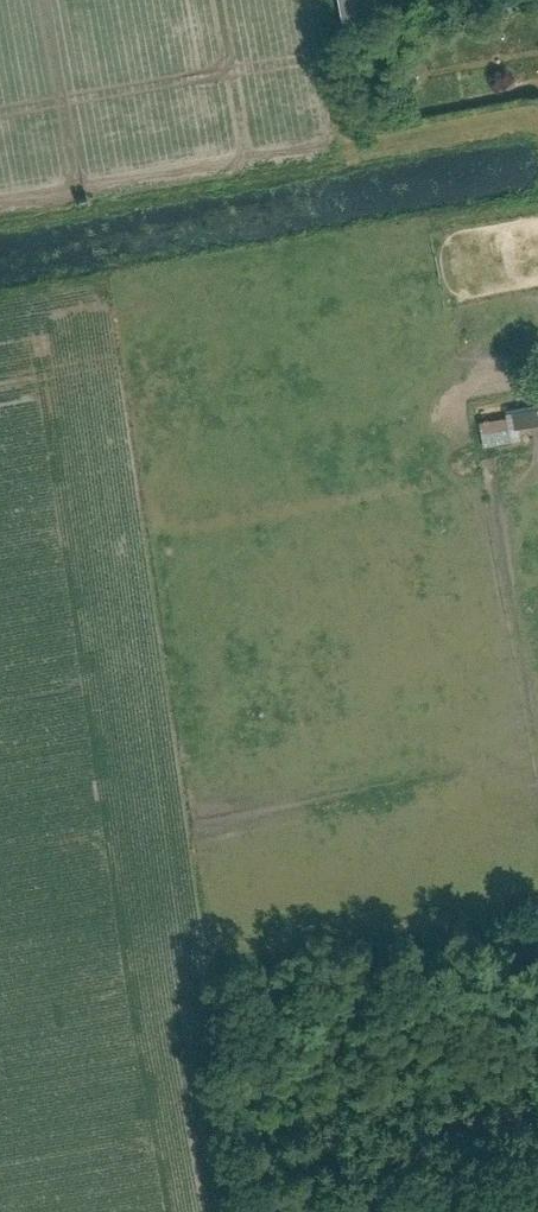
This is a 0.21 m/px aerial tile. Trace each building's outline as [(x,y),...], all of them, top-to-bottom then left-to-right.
[(379,14),(377,0),(341,0),(344,20),(379,14)] [(510,459),(496,460),(497,480),(511,479),(510,459)]
